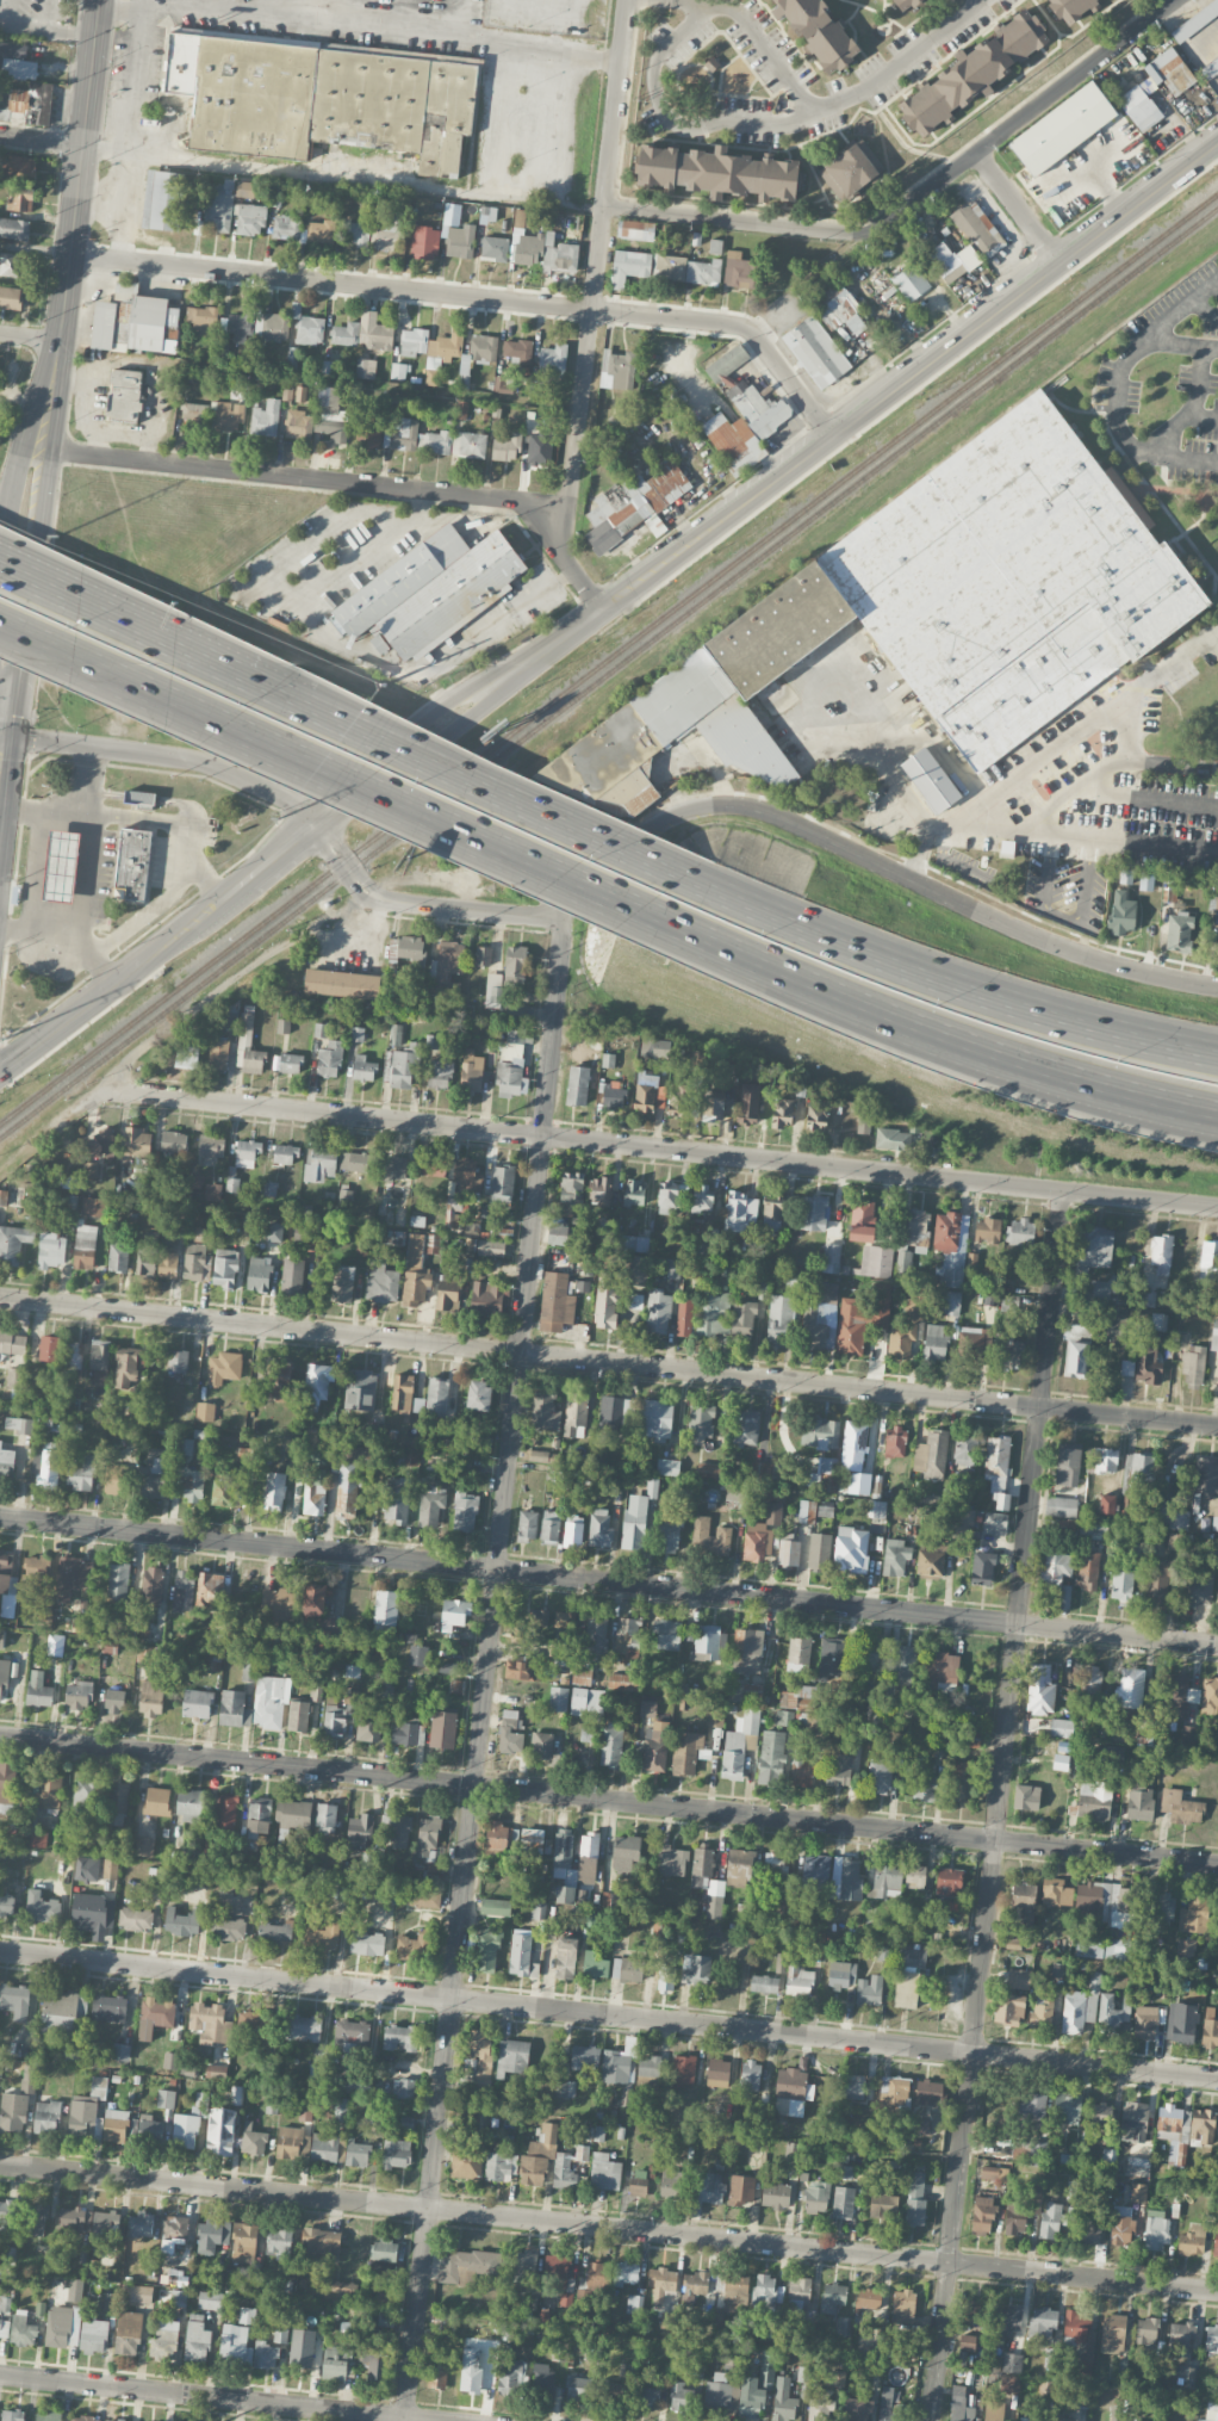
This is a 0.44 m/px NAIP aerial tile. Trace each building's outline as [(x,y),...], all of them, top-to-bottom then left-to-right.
[(778,7),(777,8),(829,76),(860,52),(821,0),(772,0),(778,7)] [(903,13),(920,0),(894,0),(903,13)] [(1066,25),(1101,0),(1048,0),(1066,25)] [(1217,15),(1217,0),(1214,0),(1169,30),(1177,42),(1217,15)] [(896,105),(919,139),(953,116),(950,113),(986,89),(984,86),(1050,41),(1029,9),(960,56),(963,60),(896,105)] [(478,59),(310,44),(311,41),(300,40),(300,45),(167,33),(161,93),(192,95),(187,149),(308,160),(309,141),(419,151),(417,174),(459,178),(463,136),(471,137),(478,59)] [(25,60),(27,46),(0,41),(0,68),(9,70),(8,76),(35,81),(38,62),(25,60)] [(1181,44),(1198,70),(1215,59),(1207,47),(1194,56),(1185,42),(1181,44)] [(1162,81),(1174,97),(1196,80),(1171,46),(1143,66),(1157,85),(1162,81)] [(1217,70),(1217,55),(1198,69),(1214,92),(1217,90),(1217,80),(1213,73),(1217,70)] [(1164,116),(1147,95),(1157,87),(1148,76),(1117,100),(1142,133),(1164,116)] [(1008,142),(1032,177),(1118,115),(1093,81),(1008,142)] [(28,90),(11,89),(9,111),(27,112),(26,124),(50,126),(52,83),(28,82),(28,90)] [(9,122),(10,110),(0,109),(0,121),(9,122)] [(818,171),(842,202),(885,170),(861,138),(818,171)] [(802,162),(726,155),(727,145),(715,144),(714,153),(641,145),(637,185),(674,189),(675,187),(710,190),(709,200),(721,201),(722,192),(757,195),(757,197),(795,201),(796,190),(799,190),(802,162)] [(36,179),(36,158),(2,156),(2,178),(36,179)] [(142,228),(169,230),(171,181),(183,182),(184,172),(145,170),(142,228)] [(229,233),(235,182),(216,180),(215,193),(207,192),(204,221),(216,222),(215,231),(229,233)] [(253,198),(256,183),(237,180),(235,196),(253,198)] [(7,188),(7,210),(32,211),(33,189),(7,188)] [(972,199),(950,217),(982,256),(998,243),(989,232),(995,227),(972,199)] [(473,258),(476,224),(461,223),(463,204),(445,202),(442,237),(448,238),(446,256),(473,258)] [(266,206),(239,203),(236,233),(263,236),(266,206)] [(401,212),(387,211),(385,228),(377,228),(375,249),(399,250),(401,212)] [(512,263),(541,265),(543,236),(523,234),(525,214),(516,213),(512,263)] [(301,215),(273,214),(272,239),(300,239),(301,215)] [(0,218),(0,237),(30,238),(31,219),(0,218)] [(655,222),(618,220),(617,238),(654,240),(655,222)] [(334,244),(336,224),(308,221),(306,241),(334,244)] [(345,243),(368,246),(371,224),(347,221),(345,243)] [(437,259),(441,229),(414,225),(410,256),(437,259)] [(579,244),(555,243),(555,231),(545,230),(543,271),(577,272),(579,244)] [(507,260),(510,238),(482,235),(480,258),(507,260)] [(925,254),(949,285),(982,260),(969,244),(954,255),(943,241),(925,254)] [(751,288),(752,251),(726,250),(724,287),(751,288)] [(652,253),(613,251),(612,289),(625,289),(625,275),(651,276),(652,253)] [(0,253),(0,275),(23,276),(24,254),(0,253)] [(685,280),(686,256),(655,254),(654,279),(685,280)] [(688,260),(687,282),(720,283),(721,261),(688,260)] [(891,280),(911,303),(932,286),(912,262),(891,280)] [(116,281),(113,303),(95,301),(89,348),(126,353),(126,348),(135,349),(133,353),(141,353),(141,351),(175,354),(180,309),(167,308),(168,299),(137,296),(138,284),(116,281)] [(818,309),(832,330),(845,321),(855,336),(867,328),(857,312),(860,310),(840,281),(817,297),(822,306),(818,309)] [(20,309),(21,287),(0,286),(0,308),(20,309)] [(186,322),(192,322),(192,336),(219,336),(220,307),(186,306),(186,322)] [(394,325),(377,324),(377,310),(362,310),(360,349),(393,351),(394,325)] [(289,313),(256,312),(255,340),(288,342),(289,313)] [(812,312),(781,336),(821,389),(852,366),(812,312)] [(233,332),(233,342),(246,343),(246,334),(253,335),(254,316),(221,315),(220,332),(233,332)] [(298,315),(295,342),(322,345),(325,319),(298,315)] [(331,325),(330,344),(358,345),(359,322),(347,321),(346,326),(331,325)] [(401,329),(400,354),(427,355),(428,330),(401,329)] [(426,385),(438,385),(439,362),(451,362),(452,356),(462,357),(463,333),(450,333),(450,338),(427,338),(426,385)] [(461,354),(459,374),(470,375),(471,360),(496,361),(497,336),(471,334),(470,354),(461,354)] [(502,355),(510,356),(510,362),(531,364),(532,341),(503,340),(502,355)] [(567,344),(555,343),(555,348),(539,347),(538,377),(565,378),(567,344)] [(626,352),(624,355),(609,354),(607,373),(616,374),(617,369),(626,370),(623,389),(633,390),(636,353),(626,352)] [(376,360),(357,359),(356,378),(375,379),(376,360)] [(407,380),(409,364),(392,362),(390,379),(407,380)] [(110,369),(108,386),(141,390),(143,372),(110,369)] [(494,393),(513,393),(513,377),(495,376),(494,393)] [(728,391),(751,422),(748,425),(760,440),(776,429),(776,426),(791,415),(793,410),(788,403),(787,404),(782,398),(776,403),(775,401),(771,403),(769,400),(765,402),(760,396),(771,389),(769,386),(758,394),(752,385),(748,389),(742,380),(728,391)] [(108,386),(105,421),(137,425),(138,411),(142,411),(143,403),(139,403),(141,390),(108,386)] [(341,387),(317,386),(315,433),(330,433),(329,442),(346,442),(347,411),(339,410),(341,387)] [(283,387),(283,401),(312,402),(312,388),(283,387)] [(1039,388),(515,788),(555,817),(579,804),(616,829),(658,797),(636,767),(694,724),(726,767),(731,763),(783,790),(801,776),(742,700),(857,613),(977,772),(1129,657),(1131,661),(1210,601),(1163,540),(1158,545),(1146,530),(1156,524),(1112,465),(1104,472),(1039,388)] [(278,435),(279,398),(266,398),(266,408),(250,407),(250,435),(278,435)] [(214,431),(243,432),(243,403),(211,402),(210,413),(214,413),(214,431)] [(209,404),(181,403),(180,426),(208,427),(209,404)] [(730,424),(721,410),(700,424),(736,477),(768,455),(742,416),(730,424)] [(313,412),(286,411),(284,438),(312,439),(313,412)] [(382,416),(359,415),(358,448),(381,449),(382,416)] [(419,419),(390,417),(387,449),(451,453),(452,433),(418,431),(419,419)] [(486,458),(487,433),(453,432),(452,457),(486,458)] [(492,459),(519,460),(520,433),(512,432),(511,440),(493,439),(492,459)] [(671,458),(655,470),(658,473),(646,482),(651,489),(642,495),(657,513),(692,485),(671,458)] [(616,483),(594,500),(598,506),(585,515),(595,528),(585,535),(594,547),(591,549),(598,558),(622,539),(619,535),(642,518),(616,483)] [(448,521),(328,612),(352,642),(374,624),(404,663),(412,657),(415,661),(511,589),(508,583),(527,568),(497,528),(470,550),(448,521)] [(925,745),(900,764),(937,813),(962,795),(925,745)] [(154,792),(125,791),(124,803),(138,804),(138,809),(154,809),(154,792)] [(113,899),(147,901),(151,831),(118,828),(113,899)] [(78,831),(46,830),(42,901),(74,902),(78,831)] [(1154,873),(1140,872),(1139,890),(1153,891),(1154,873)] [(1110,933),(1134,934),(1136,900),(1126,900),(1126,890),(1112,889),(1110,933)] [(1168,913),(1167,951),(1190,951),(1192,914),(1168,913)] [(423,968),(426,938),(399,935),(397,957),(411,958),(411,966),(423,968)] [(429,981),(450,982),(450,973),(463,974),(464,942),(439,941),(438,960),(430,960),(429,981)] [(525,986),(526,947),(506,946),(504,985),(525,986)] [(303,970),(302,993),(377,998),(379,974),(303,970)] [(485,1007),(501,1008),(502,974),(487,973),(485,1007)] [(236,1028),(237,1011),(221,1010),(220,1027),(236,1028)] [(251,1050),(253,1013),(241,1012),(239,1050),(243,1050),(242,1073),(263,1074),(264,1050),(251,1050)] [(290,1020),(277,1019),(277,1033),(289,1033),(290,1020)] [(327,1038),(328,1024),(315,1023),(314,1037),(327,1038)] [(389,1044),(401,1045),(403,1024),(390,1024),(389,1044)] [(526,1031),(507,1029),(506,1041),(502,1041),(500,1059),(499,1059),(496,1095),(527,1097),(529,1078),(522,1077),(526,1031)] [(227,1071),(229,1040),(211,1039),(209,1070),(227,1071)] [(317,1048),(316,1075),(340,1076),(341,1040),(327,1039),(326,1048),(317,1048)] [(383,1085),(411,1087),(412,1078),(417,1078),(420,1043),(409,1042),(409,1052),(385,1050),(383,1085)] [(197,1069),(199,1048),(176,1047),(175,1067),(197,1069)] [(483,1056),(474,1056),(474,1048),(463,1048),(461,1087),(482,1088),(483,1056)] [(704,1067),(706,1051),(692,1050),(690,1066),(704,1067)] [(299,1075),(303,1056),(280,1052),(277,1072),(299,1075)] [(375,1080),(376,1062),(366,1062),(366,1054),(354,1054),(353,1080),(375,1080)] [(452,1089),(453,1060),(429,1060),(428,1089),(452,1089)] [(587,1105),(589,1067),(569,1066),(567,1104),(587,1105)] [(654,1113),(656,1072),(636,1071),(635,1112),(654,1113)] [(603,1081),(602,1108),(625,1109),(626,1089),(619,1088),(619,1082),(603,1081)] [(738,1123),(757,1124),(759,1083),(740,1082),(738,1123)] [(688,1085),(668,1084),(667,1116),(687,1116),(688,1085)] [(822,1092),(810,1091),(805,1127),(826,1130),(830,1104),(820,1102),(822,1092)] [(724,1098),(703,1097),(702,1121),(723,1122),(724,1098)] [(772,1127),(793,1128),(794,1100),(773,1099),(772,1127)] [(870,1134),(871,1108),(858,1108),(858,1133),(870,1134)] [(86,1156),(113,1158),(114,1128),(97,1128),(96,1138),(86,1137),(86,1156)] [(150,1156),(152,1130),(126,1129),(125,1155),(150,1156)] [(910,1150),(911,1130),(876,1129),(875,1148),(910,1150)] [(187,1154),(189,1133),(162,1130),(160,1150),(187,1154)] [(197,1155),(224,1156),(225,1138),(198,1137),(197,1155)] [(235,1141),(234,1167),(254,1168),(255,1152),(262,1152),(262,1141),(235,1141)] [(296,1164),(297,1145),(272,1144),(272,1163),(296,1164)] [(324,1176),(336,1176),(337,1150),(312,1149),(311,1164),(304,1163),(303,1181),(324,1182),(324,1176)] [(341,1170),(368,1171),(368,1153),(341,1152),(341,1170)] [(445,1177),(447,1157),(424,1155),(422,1175),(445,1177)] [(485,1188),(481,1167),(475,1168),(472,1155),(452,1160),(457,1180),(451,1181),(455,1196),(485,1188)] [(383,1157),(382,1180),(406,1181),(407,1158),(383,1157)] [(81,1178),(98,1179),(99,1162),(82,1162),(81,1178)] [(514,1166),(492,1166),(491,1200),(513,1201),(514,1166)] [(572,1216),(572,1208),(583,1208),(583,1173),(561,1172),(560,1216),(572,1216)] [(201,1193),(202,1174),(188,1173),(187,1193),(201,1193)] [(239,1192),(240,1178),(226,1177),(225,1192),(239,1192)] [(591,1205),(610,1206),(612,1178),(593,1177),(591,1205)] [(623,1205),(643,1206),(645,1180),(625,1179),(623,1205)] [(204,1198),(221,1199),(222,1184),(205,1183),(204,1198)] [(674,1214),(674,1207),(687,1208),(688,1183),(659,1183),(659,1214),(674,1214)] [(694,1185),(692,1211),(712,1212),(714,1186),(694,1185)] [(338,1203),(351,1204),(352,1190),(339,1188),(338,1203)] [(756,1195),(728,1192),(724,1230),(752,1233),(756,1195)] [(826,1196),(802,1195),(801,1230),(825,1231),(826,1196)] [(81,1216),(103,1217),(104,1198),(82,1197),(81,1216)] [(874,1242),(875,1201),(851,1200),(850,1241),(874,1242)] [(780,1202),(764,1202),(762,1235),(779,1236),(780,1202)] [(906,1245),(915,1246),(915,1253),(928,1254),(930,1211),(908,1210),(906,1245)] [(969,1214),(936,1212),(933,1250),(944,1251),(942,1266),(939,1266),(937,1285),(962,1288),(969,1214)] [(975,1242),(1000,1243),(1000,1219),(976,1218),(975,1242)] [(1008,1218),(1006,1244),(1034,1246),(1036,1220),(1008,1218)] [(283,1242),(284,1223),(266,1222),(265,1241),(283,1242)] [(547,1243),(570,1246),(573,1227),(549,1224),(547,1243)] [(95,1269),(96,1225),(74,1225),(73,1268),(95,1269)] [(19,1266),(21,1242),(35,1243),(36,1229),(0,1226),(0,1264),(19,1266)] [(1112,1267),(1113,1228),(1076,1227),(1073,1301),(1110,1303),(1110,1281),(1088,1280),(1088,1267),(1112,1267)] [(64,1265),(68,1235),(40,1232),(36,1269),(49,1270),(50,1263),(64,1265)] [(442,1235),(408,1233),(402,1306),(425,1307),(429,1268),(421,1267),(423,1252),(441,1254),(442,1235)] [(1157,1265),(1156,1274),(1171,1275),(1172,1235),(1151,1235),(1150,1265),(1157,1265)] [(630,1251),(648,1252),(649,1237),(631,1236),(630,1251)] [(477,1255),(504,1256),(505,1240),(478,1239),(477,1255)] [(1217,1280),(1217,1241),(1201,1241),(1200,1279),(1217,1280)] [(206,1244),(184,1243),(183,1280),(205,1280),(206,1244)] [(823,1272),(840,1273),(840,1244),(823,1243),(823,1272)] [(128,1272),(130,1245),(109,1244),(107,1271),(128,1272)] [(890,1278),(894,1247),(862,1244),(859,1274),(890,1278)] [(135,1276),(156,1277),(157,1249),(137,1248),(135,1276)] [(236,1287),(238,1250),(216,1249),(213,1285),(236,1287)] [(158,1277),(177,1278),(178,1252),(159,1252),(158,1277)] [(649,1256),(630,1255),(629,1285),(647,1286),(649,1256)] [(272,1258),(248,1257),(246,1290),(270,1292),(272,1258)] [(303,1259),(282,1258),(281,1294),(302,1295),(303,1259)] [(681,1259),(669,1258),(668,1279),(681,1279),(681,1259)] [(397,1302),(400,1271),(385,1270),(386,1262),(370,1261),(366,1299),(397,1302)] [(353,1266),(334,1265),(333,1301),(352,1302),(353,1266)] [(568,1273),(543,1271),(540,1331),(562,1332),(563,1323),(573,1323),(575,1295),(567,1294),(568,1273)] [(436,1310),(459,1310),(460,1275),(437,1274),(436,1310)] [(469,1313),(501,1317),(505,1284),(474,1280),(469,1313)] [(835,1348),(837,1284),(819,1283),(818,1305),(804,1305),(803,1334),(805,1334),(805,1347),(835,1348)] [(890,1283),(872,1283),(870,1328),(888,1328),(890,1283)] [(890,1325),(887,1358),(910,1360),(911,1340),(916,1340),(918,1321),(923,1321),(926,1288),(906,1286),(902,1326),(890,1325)] [(615,1329),(617,1304),(620,1304),(621,1289),(597,1288),(595,1328),(615,1329)] [(663,1288),(647,1288),(646,1332),(670,1332),(671,1295),(663,1295),(663,1288)] [(938,1313),(959,1316),(962,1292),(940,1290),(938,1313)] [(643,1309),(643,1294),(622,1293),(622,1308),(643,1309)] [(791,1347),(793,1296),(770,1295),(767,1346),(791,1347)] [(1019,1296),(1002,1295),(1001,1311),(1018,1312),(1019,1296)] [(677,1336),(691,1336),(692,1299),(678,1299),(677,1336)] [(757,1302),(733,1301),(732,1337),(751,1338),(752,1316),(757,1316),(757,1302)] [(1118,1318),(1118,1311),(1105,1311),(1104,1340),(1126,1341),(1127,1318),(1118,1318)] [(1211,1321),(1210,1351),(1217,1351),(1217,1321),(1211,1321)] [(1087,1378),(1089,1341),(1076,1340),(1077,1334),(1083,1334),(1084,1324),(1064,1323),(1063,1336),(1068,1336),(1066,1377),(1087,1378)] [(944,1325),(925,1324),(924,1360),(946,1362),(947,1336),(943,1336),(944,1325)] [(991,1328),(959,1327),(958,1364),(990,1365),(991,1328)] [(0,1330),(0,1353),(25,1355),(27,1331),(0,1330)] [(1012,1342),(1012,1333),(995,1332),(994,1357),(999,1357),(998,1368),(1020,1368),(1022,1342),(1012,1342)] [(60,1362),(61,1336),(38,1335),(37,1361),(60,1362)] [(89,1384),(107,1385),(109,1341),(91,1340),(89,1384)] [(82,1369),(84,1343),(66,1342),(64,1368),(82,1369)] [(1159,1383),(1160,1344),(1137,1344),(1137,1382),(1159,1383)] [(1205,1346),(1185,1345),(1183,1388),(1202,1389),(1205,1346)] [(138,1348),(117,1347),(115,1387),(136,1387),(138,1348)] [(188,1374),(189,1351),(169,1350),(168,1373),(188,1374)] [(209,1356),(208,1385),(222,1385),(223,1379),(241,1379),(241,1357),(209,1356)] [(290,1405),(289,1361),(271,1361),(272,1379),(259,1380),(260,1396),(272,1395),(272,1405),(290,1405)] [(304,1401),(327,1404),(329,1381),(335,1382),(337,1366),(308,1363),(304,1401)] [(38,1369),(6,1370),(6,1387),(12,1387),(12,1397),(22,1397),(21,1389),(38,1389),(38,1369)] [(374,1409),(376,1369),(348,1369),(346,1408),(374,1409)] [(411,1413),(413,1375),(393,1374),(391,1413),(411,1413)] [(427,1415),(447,1416),(448,1379),(428,1378),(427,1415)] [(490,1381),(468,1380),(467,1409),(489,1410),(490,1381)] [(531,1428),(560,1429),(561,1407),(554,1407),(555,1393),(533,1392),(531,1428)] [(587,1393),(566,1393),(565,1436),(576,1437),(576,1426),(586,1426),(587,1393)] [(633,1398),(600,1397),(599,1431),(617,1432),(617,1424),(633,1425),(633,1398)] [(643,1399),(637,1435),(655,1438),(654,1442),(668,1443),(673,1404),(643,1399)] [(214,1421),(215,1403),(197,1402),(196,1421),(214,1421)] [(688,1436),(712,1437),(714,1406),(689,1405),(688,1436)] [(733,1444),(757,1445),(758,1411),(734,1410),(733,1444)] [(32,1418),(4,1417),(4,1430),(32,1432),(32,1418)] [(803,1419),(801,1447),(838,1449),(840,1420),(803,1419)] [(862,1472),(869,1422),(847,1419),(840,1469),(862,1472)] [(906,1427),(885,1427),(885,1457),(906,1457),(906,1427)] [(947,1431),(927,1430),(926,1443),(915,1442),(914,1470),(923,1470),(923,1478),(945,1479),(947,1431)] [(976,1436),(956,1435),(954,1464),(975,1466),(976,1436)] [(987,1436),(984,1479),(994,1479),(992,1509),(1009,1510),(1010,1492),(1006,1492),(1010,1438),(987,1436)] [(193,1455),(194,1439),(181,1439),(180,1455),(193,1455)] [(2,1440),(0,1440),(0,1478),(14,1478),(15,1450),(2,1450),(2,1440)] [(59,1489),(62,1448),(50,1447),(51,1442),(34,1441),(32,1473),(35,1473),(34,1488),(59,1489)] [(1055,1485),(1079,1486),(1081,1449),(1058,1447),(1055,1485)] [(1118,1449),(1094,1447),(1092,1471),(1117,1472),(1118,1449)] [(141,1497),(164,1498),(166,1449),(147,1448),(146,1466),(142,1465),(141,1497)] [(309,1463),(328,1464),(328,1450),(309,1449),(309,1463)] [(1125,1453),(1120,1516),(1133,1517),(1135,1486),(1152,1488),(1155,1455),(1125,1453)] [(69,1467),(66,1486),(91,1491),(94,1471),(98,1472),(100,1456),(86,1454),(83,1470),(69,1467)] [(836,1493),(837,1458),(818,1457),(818,1472),(822,1472),(821,1493),(836,1493)] [(1217,1493),(1217,1458),(1195,1457),(1194,1492),(1217,1493)] [(657,1475),(679,1475),(680,1459),(657,1459),(657,1475)] [(751,1479),(768,1481),(770,1463),(752,1461),(751,1479)] [(188,1462),(174,1462),(173,1481),(184,1481),(183,1502),(203,1503),(204,1471),(188,1470),(188,1462)] [(716,1481),(716,1464),(698,1463),(697,1480),(716,1481)] [(104,1494),(123,1494),(123,1464),(105,1464),(104,1494)] [(358,1517),(359,1465),(337,1464),(336,1517),(358,1517)] [(326,1469),(315,1469),(315,1482),(303,1482),(302,1514),(325,1515),(326,1469)] [(262,1509),(282,1511),(286,1474),(267,1471),(262,1509)] [(818,1487),(820,1474),(804,1471),(802,1484),(818,1487)] [(848,1492),(868,1494),(870,1474),(850,1472),(848,1492)] [(211,1505),(238,1506),(239,1477),(212,1476),(211,1505)] [(411,1479),(387,1477),(383,1518),(395,1519),(395,1525),(407,1526),(411,1479)] [(658,1479),(648,1478),(647,1498),(657,1498),(658,1479)] [(476,1531),(477,1495),(467,1494),(467,1489),(455,1488),(453,1530),(476,1531)] [(446,1491),(420,1490),(419,1528),(438,1528),(438,1507),(445,1508),(446,1491)] [(623,1549),(646,1549),(647,1495),(625,1494),(623,1549)] [(1115,1514),(1115,1495),(1100,1494),(1099,1514),(1115,1514)] [(1045,1516),(1077,1518),(1078,1498),(1046,1496),(1045,1516)] [(799,1523),(815,1523),(816,1501),(800,1500),(799,1523)] [(868,1517),(885,1518),(886,1501),(869,1500),(868,1517)] [(781,1524),(782,1502),(767,1502),(766,1524),(781,1524)] [(834,1503),(818,1502),(817,1516),(834,1517),(834,1503)] [(1156,1523),(1171,1524),(1171,1529),(1188,1529),(1188,1508),(1156,1507),(1156,1523)] [(613,1546),(613,1527),(609,1527),(609,1509),(590,1509),(589,1545),(613,1546)] [(975,1509),(953,1509),(953,1525),(975,1525),(975,1509)] [(541,1542),(559,1543),(560,1511),(542,1510),(541,1542)] [(537,1541),(538,1511),(518,1511),(517,1540),(537,1541)] [(982,1532),(1005,1536),(1008,1514),(986,1511),(982,1532)] [(680,1553),(681,1514),(660,1514),(659,1552),(680,1553)] [(581,1545),(585,1517),(567,1515),(563,1543),(581,1545)] [(710,1516),(694,1516),(692,1553),(730,1554),(731,1527),(716,1526),(716,1536),(709,1536),(710,1516)] [(771,1530),(766,1530),(766,1523),(745,1521),(743,1561),(769,1562),(771,1530)] [(867,1572),(869,1529),(836,1527),(834,1571),(867,1572)] [(807,1569),(828,1571),(831,1534),(811,1532),(807,1569)] [(798,1533),(780,1533),(779,1564),(797,1565),(798,1533)] [(912,1542),(885,1541),(883,1575),(904,1576),(905,1560),(911,1560),(912,1542)] [(917,1577),(944,1578),(946,1546),(919,1545),(917,1577)] [(1098,1590),(1100,1548),(1079,1547),(1077,1589),(1098,1590)] [(0,1550),(0,1593),(10,1593),(12,1550),(0,1550)] [(1069,1609),(1071,1585),(1062,1584),(1063,1577),(1072,1577),(1074,1553),(1042,1551),(1039,1591),(1060,1593),(1059,1608),(1069,1609)] [(993,1586),(994,1553),(973,1552),(972,1585),(993,1586)] [(70,1604),(73,1587),(83,1588),(88,1560),(62,1555),(54,1601),(70,1604)] [(48,1557),(22,1557),(22,1580),(47,1581),(48,1557)] [(128,1599),(128,1565),(110,1564),(109,1598),(128,1599)] [(160,1607),(164,1567),(144,1565),(140,1605),(160,1607)] [(1134,1570),(1112,1569),(1111,1600),(1142,1602),(1142,1592),(1133,1592),(1134,1570)] [(1166,1604),(1167,1570),(1147,1569),(1146,1603),(1166,1604)] [(195,1572),(174,1571),(173,1611),(194,1612),(195,1572)] [(1213,1572),(1181,1571),(1179,1605),(1212,1606),(1213,1572)] [(197,1605),(222,1607),(224,1574),(199,1573),(197,1605)] [(324,1624),(326,1584),(305,1583),(303,1623),(324,1624)] [(294,1617),(295,1590),(263,1589),(261,1627),(281,1628),(281,1616),(294,1617)] [(374,1624),(397,1625),(398,1591),(375,1590),(374,1624)] [(472,1601),(443,1599),(442,1627),(464,1628),(465,1615),(471,1615),(472,1601)] [(547,1609),(528,1610),(529,1625),(547,1624),(547,1609)] [(575,1612),(555,1612),(554,1630),(575,1631),(575,1612)] [(608,1614),(586,1613),(585,1657),(606,1658),(608,1614)] [(639,1656),(641,1619),(616,1618),(615,1655),(639,1656)] [(681,1621),(655,1620),(655,1649),(680,1650),(681,1621)] [(710,1660),(724,1660),(724,1625),(696,1625),(695,1653),(710,1653),(710,1660)] [(763,1630),(735,1628),(732,1673),(761,1675),(763,1630)] [(810,1638),(789,1637),(788,1672),(809,1672),(810,1638)] [(846,1639),(821,1638),(820,1677),(845,1678),(846,1639)] [(426,1667),(429,1647),(410,1644),(407,1664),(426,1667)] [(914,1684),(915,1645),(895,1645),(894,1683),(914,1684)] [(204,1669),(220,1671),(222,1652),(206,1650),(204,1669)] [(958,1652),(926,1651),(925,1689),(957,1690),(958,1652)] [(0,1659),(0,1702),(2,1688),(8,1688),(10,1660),(0,1659)] [(505,1679),(542,1681),(543,1664),(505,1661),(505,1679)] [(456,1673),(456,1663),(439,1662),(439,1672),(456,1673)] [(1054,1715),(1055,1683),(1050,1683),(1050,1664),(1029,1663),(1028,1714),(1054,1715)] [(1081,1693),(1100,1694),(1102,1665),(1082,1664),(1081,1693)] [(573,1684),(591,1685),(591,1669),(573,1668),(573,1684)] [(1119,1686),(1114,1686),(1113,1706),(1143,1708),(1144,1669),(1120,1668),(1119,1686)] [(52,1706),(53,1686),(44,1686),(44,1670),(28,1670),(27,1705),(52,1706)] [(640,1690),(640,1675),(609,1673),(608,1689),(640,1690)] [(281,1730),(283,1703),(289,1703),(291,1678),(256,1675),(254,1709),(244,1708),(246,1691),(221,1689),(218,1724),(255,1727),(255,1728),(281,1730)] [(1187,1719),(1188,1702),(1199,1702),(1200,1689),(1188,1688),(1188,1676),(1167,1675),(1164,1718),(1187,1719)] [(1217,1714),(1217,1706),(1217,1678),(1203,1677),(1201,1714),(1217,1714)] [(743,1684),(744,1679),(731,1678),(730,1701),(742,1701),(742,1697),(762,1698),(762,1685),(743,1684)] [(138,1716),(162,1716),(163,1680),(139,1679),(138,1716)] [(64,1681),(63,1708),(91,1709),(92,1683),(64,1681)] [(548,1710),(566,1712),(569,1688),(551,1686),(548,1710)] [(815,1686),(800,1686),(800,1708),(814,1708),(815,1686)] [(125,1691),(105,1688),(102,1710),(122,1713),(125,1691)] [(604,1712),(605,1690),(573,1688),(571,1715),(581,1715),(581,1711),(604,1712)] [(209,1718),(212,1692),(184,1689),(182,1716),(209,1718)] [(655,1717),(656,1701),(641,1700),(640,1717),(655,1717)] [(308,1732),(309,1702),(289,1701),(287,1731),(308,1732)] [(323,1736),(345,1737),(346,1706),(325,1705),(323,1736)] [(721,1779),(742,1780),(744,1749),(756,1750),(757,1743),(748,1742),(748,1736),(758,1736),(760,1708),(744,1706),(743,1718),(736,1717),(735,1732),(725,1731),(721,1779)] [(708,1725),(723,1727),(725,1709),(709,1708),(708,1725)] [(518,1710),(501,1709),(499,1752),(522,1753),(523,1732),(520,1732),(521,1719),(517,1719),(518,1710)] [(355,1740),(381,1742),(383,1713),(365,1712),(357,1711),(355,1740)] [(430,1748),(455,1748),(456,1712),(431,1711),(430,1748)] [(1073,1737),(1074,1720),(1051,1718),(1050,1736),(1073,1737)] [(645,1770),(666,1771),(668,1721),(647,1720),(645,1770)] [(602,1767),(622,1767),(623,1722),(603,1721),(602,1767)] [(418,1723),(393,1723),(392,1744),(418,1744),(418,1723)] [(595,1727),(582,1726),(581,1740),(594,1742),(595,1727)] [(758,1784),(782,1785),(785,1732),(761,1730),(758,1784)] [(554,1733),(532,1732),(532,1759),(553,1760),(554,1733)] [(695,1775),(696,1748),(704,1748),(704,1733),(674,1732),(673,1775),(695,1775)] [(804,1749),(794,1748),(790,1785),(812,1787),(814,1763),(803,1762),(804,1749)] [(826,1785),(850,1786),(852,1754),(828,1753),(826,1785)] [(891,1763),(882,1763),(882,1755),(870,1755),(868,1793),(890,1794),(891,1763)] [(950,1801),(969,1801),(971,1762),(952,1761),(950,1801)] [(933,1799),(935,1763),(915,1762),(913,1798),(933,1799)] [(13,1814),(14,1772),(0,1772),(0,1813),(13,1814)] [(39,1808),(61,1809),(62,1777),(40,1776),(39,1808)] [(1154,1790),(1145,1790),(1145,1776),(1129,1776),(1128,1819),(1153,1820),(1154,1790)] [(73,1809),(96,1811),(99,1782),(76,1779),(73,1809)] [(1081,1780),(1076,1815),(1109,1820),(1114,1784),(1081,1780)] [(128,1812),(129,1783),(111,1782),(109,1811),(128,1812)] [(1014,1809),(1039,1810),(1040,1786),(1015,1785),(1014,1809)] [(142,1813),(168,1816),(171,1789),(145,1786),(142,1813)] [(1181,1800),(1182,1789),(1162,1787),(1160,1811),(1170,1811),(1169,1821),(1201,1824),(1203,1802),(1181,1800)] [(175,1820),(203,1821),(204,1791),(176,1790),(175,1820)] [(235,1831),(236,1796),(217,1795),(216,1830),(235,1831)] [(270,1832),(271,1798),(247,1797),(246,1832),(270,1832)] [(310,1826),(311,1801),(276,1800),(275,1825),(310,1826)] [(334,1832),(338,1805),(317,1802),(314,1829),(334,1832)] [(372,1849),(373,1814),(360,1813),(360,1818),(348,1818),(347,1848),(372,1849)] [(390,1847),(410,1847),(411,1816),(382,1815),(381,1833),(390,1833),(390,1847)] [(439,1817),(418,1817),(417,1858),(435,1859),(435,1850),(438,1850),(439,1817)] [(514,1852),(513,1827),(503,1827),(503,1820),(486,1821),(487,1853),(514,1852)] [(544,1839),(545,1829),(522,1828),(521,1852),(551,1853),(552,1839),(544,1839)] [(571,1868),(574,1829),(556,1828),(552,1881),(557,1881),(556,1902),(575,1904),(577,1869),(571,1868)] [(47,1832),(31,1831),(30,1847),(46,1847),(47,1832)] [(578,1883),(597,1884),(599,1833),(580,1832),(578,1883)] [(613,1866),(638,1867),(639,1837),(614,1836),(613,1866)] [(154,1837),(136,1837),(135,1856),(154,1856),(154,1837)] [(688,1849),(660,1846),(657,1874),(686,1877),(688,1849)] [(714,1848),(693,1848),(692,1888),(707,1888),(707,1877),(713,1877),(714,1848)] [(726,1886),(753,1887),(754,1851),(728,1850),(726,1886)] [(784,1852),(765,1853),(766,1873),(785,1872),(784,1852)] [(98,1882),(100,1858),(76,1855),(73,1879),(98,1882)] [(804,1855),(802,1889),(828,1889),(829,1856),(804,1855)] [(859,1859),(841,1858),(840,1900),(862,1900),(863,1877),(859,1877),(859,1859)] [(102,1879),(118,1880),(118,1859),(102,1859),(102,1879)] [(926,1864),(906,1864),(906,1888),(926,1889),(926,1864)] [(902,1890),(902,1867),(875,1866),(874,1886),(867,1886),(867,1897),(886,1898),(887,1889),(902,1890)] [(936,1895),(962,1897),(963,1869),(938,1868),(936,1895)] [(1063,1878),(1046,1878),(1046,1905),(1072,1906),(1073,1887),(1063,1887),(1063,1878)] [(705,1918),(721,1920),(725,1881),(709,1879),(705,1918)] [(1012,1906),(1022,1907),(1021,1929),(1035,1930),(1038,1885),(1013,1883),(1012,1906)] [(1135,1913),(1136,1885),(1076,1883),(1075,1920),(1109,1921),(1109,1912),(1135,1913)] [(396,1888),(380,1886),(378,1901),(394,1903),(396,1888)] [(25,1920),(60,1921),(61,1900),(41,1899),(41,1889),(27,1888),(25,1920)] [(104,1942),(106,1927),(112,1927),(115,1897),(73,1893),(69,1928),(92,1931),(90,1940),(104,1942)] [(1153,1893),(1151,1932),(1171,1933),(1173,1893),(1153,1893)] [(14,1915),(15,1895),(0,1895),(0,1915),(14,1915)] [(1188,1908),(1179,1908),(1178,1931),(1196,1931),(1197,1920),(1209,1921),(1210,1897),(1188,1896),(1188,1908)] [(511,1899),(480,1899),(480,1915),(511,1915),(511,1899)] [(777,1913),(792,1913),(792,1899),(777,1899),(777,1913)] [(545,1919),(545,1903),(532,1903),(532,1919),(545,1919)] [(201,1909),(166,1906),(164,1932),(198,1936),(201,1909)] [(152,1930),(153,1909),(118,1908),(117,1928),(152,1930)] [(212,1937),(243,1939),(245,1920),(213,1918),(212,1937)] [(327,1928),(306,1927),(304,1948),(338,1950),(340,1919),(327,1918),(327,1928)] [(291,1944),(292,1923),(259,1922),(258,1943),(291,1944)] [(477,1971),(497,1972),(499,1930),(478,1929),(477,1971)] [(350,1954),(384,1955),(385,1934),(351,1932),(350,1954)] [(1027,1933),(1006,1932),(1006,1948),(1026,1949),(1027,1933)] [(531,1935),(511,1934),(510,1975),(529,1975),(531,1935)] [(427,1957),(427,1936),(396,1935),(395,1956),(427,1957)] [(575,1978),(577,1938),(557,1938),(556,1977),(575,1978)] [(1126,1961),(1128,1940),(1108,1938),(1106,1959),(1126,1961)] [(1196,1939),(1177,1938),(1176,1954),(1195,1955),(1196,1939)] [(1103,1957),(1104,1942),(1076,1941),(1076,1957),(1103,1957)] [(926,1944),(899,1943),(898,1967),(926,1968),(926,1944)] [(596,1950),(584,1949),(583,1976),(608,1977),(609,1960),(596,1959),(596,1950)] [(786,1953),(776,1952),(775,1973),(786,1973),(786,1953)] [(709,1984),(710,1955),(683,1954),(682,1983),(709,1984)] [(613,1957),(611,1979),(640,1982),(643,1960),(613,1957)] [(799,1961),(788,1960),(786,1995),(812,1996),(813,1971),(799,1970),(799,1961)] [(828,1985),(854,1988),(857,1964),(831,1961),(828,1985)] [(1030,1970),(1009,1969),(1008,1988),(1030,1989),(1030,1970)] [(916,2010),(921,1973),(898,1970),(893,2006),(916,2010)] [(1089,1993),(1100,1994),(1101,1972),(1090,1971),(1089,1993)] [(660,1992),(673,1993),(674,1973),(661,1973),(660,1992)] [(856,2005),(881,2006),(883,1974),(870,1974),(869,1979),(857,1978),(856,2005)] [(750,1992),(778,1993),(779,1977),(751,1975),(750,1992)] [(30,1987),(0,1985),(0,2009),(28,2011),(30,1987)] [(41,2034),(84,2036),(86,1995),(78,1994),(78,1991),(44,1989),(41,2034)] [(1084,2034),(1085,1991),(1063,1991),(1062,2034),(1084,2034)] [(1024,1994),(996,1992),(994,2023),(1022,2025),(1024,1994)] [(1114,1994),(1101,1992),(1097,2034),(1119,2036),(1122,2010),(1112,2009),(1114,1994)] [(125,2022),(128,1997),(93,1994),(91,2018),(125,2022)] [(174,2026),(175,2001),(140,2000),(138,2041),(152,2041),(153,2026),(174,2026)] [(188,2030),(199,2031),(198,2044),(215,2046),(215,2042),(231,2043),(232,2021),(223,2021),(224,2006),(203,2004),(204,2002),(190,2001),(188,2030)] [(1030,2027),(1052,2029),(1053,2002),(1031,2001),(1030,2027)] [(1195,2044),(1199,2005),(1170,2001),(1165,2040),(1195,2044)] [(1156,2039),(1157,2007),(1135,2006),(1134,2038),(1156,2039)] [(1204,2007),(1202,2046),(1217,2047),(1217,2035),(1217,2012),(1216,2012),(1217,2007),(1204,2007)] [(236,2031),(267,2037),(271,2014),(240,2009),(236,2031)] [(320,2041),(321,2017),(289,2015),(287,2039),(320,2041)] [(335,2020),(334,2049),(343,2049),(343,2057),(355,2057),(355,2050),(369,2051),(370,2021),(335,2020)] [(383,2048),(397,2049),(397,2048),(417,2048),(418,2026),(384,2025),(383,2048)] [(466,2067),(477,2068),(476,2073),(489,2074),(493,2033),(470,2031),(466,2067)] [(528,2074),(529,2041),(499,2040),(498,2073),(528,2074)] [(601,2081),(631,2084),(634,2041),(625,2041),(624,2052),(604,2050),(601,2081)] [(112,2059),(130,2061),(131,2045),(113,2043),(112,2059)] [(598,2067),(600,2047),(573,2044),(570,2068),(583,2070),(583,2065),(598,2067)] [(180,2069),(181,2053),(164,2052),(163,2068),(180,2069)] [(638,2086),(659,2086),(660,2055),(639,2055),(638,2086)] [(671,2087),(682,2088),(683,2084),(693,2085),(696,2057),(674,2055),(671,2087)] [(729,2087),(730,2060),(708,2059),(707,2086),(729,2087)] [(760,2061),(742,2060),(741,2090),(760,2091),(760,2061)] [(206,2078),(226,2079),(227,2065),(206,2065),(206,2078)] [(803,2117),(807,2071),(778,2068),(773,2114),(803,2117)] [(864,2075),(846,2075),(845,2099),(864,2099),(864,2075)] [(107,2077),(92,2076),(91,2096),(70,2095),(67,2134),(95,2136),(97,2099),(106,2100),(107,2077)] [(880,2091),(880,2118),(896,2118),(896,2105),(909,2105),(908,2078),(888,2078),(888,2091),(880,2091)] [(392,2098),(414,2099),(415,2080),(393,2079),(392,2098)] [(575,2097),(577,2082),(557,2079),(555,2095),(575,2097)] [(943,2107),(946,2083),(918,2080),(915,2104),(943,2107)] [(370,2094),(371,2083),(340,2082),(339,2092),(370,2094)] [(174,2108),(175,2090),(157,2089),(156,2107),(174,2108)] [(27,2094),(0,2093),(0,2130),(26,2131),(27,2094)] [(1045,2121),(1046,2094),(1019,2093),(1018,2120),(1045,2121)] [(1053,2120),(1079,2121),(1080,2107),(1083,2107),(1084,2095),(1054,2094),(1053,2120)] [(58,2134),(60,2102),(34,2100),(33,2132),(58,2134)] [(313,2102),(300,2101),(299,2121),(311,2122),(313,2102)] [(1145,2142),(1149,2103),(1123,2101),(1120,2140),(1145,2142)] [(1112,2104),(1092,2103),(1091,2120),(1112,2121),(1112,2104)] [(1159,2104),(1155,2137),(1187,2142),(1189,2127),(1182,2126),(1184,2107),(1159,2104)] [(200,2107),(192,2106),(191,2115),(174,2113),(171,2145),(197,2147),(200,2107)] [(987,2107),(987,2125),(1006,2125),(1006,2107),(987,2107)] [(235,2108),(207,2108),(206,2153),(234,2153),(235,2108)] [(128,2110),(104,2109),(103,2142),(126,2143),(128,2110)] [(1213,2145),(1215,2110),(1192,2109),(1191,2144),(1213,2145)] [(485,2132),(487,2115),(466,2113),(464,2130),(485,2132)] [(914,2133),(929,2133),(930,2120),(915,2119),(914,2133)] [(162,2141),(163,2122),(139,2120),(138,2139),(162,2141)] [(267,2133),(252,2132),(252,2120),(243,2120),(242,2153),(265,2154),(267,2133)] [(552,2187),(575,2189),(577,2171),(569,2171),(571,2153),(555,2152),(558,2123),(541,2122),(539,2142),(529,2141),(528,2155),(521,2155),(519,2183),(545,2185),(547,2159),(554,2159),(552,2187)] [(604,2141),(605,2127),(595,2126),(593,2141),(604,2141)] [(310,2136),(304,2135),(304,2128),(277,2127),(276,2155),(309,2157),(310,2136)] [(311,2159),(338,2161),(339,2134),(312,2133),(311,2159)] [(382,2167),(410,2168),(411,2140),(383,2140),(382,2167)] [(346,2165),(368,2166),(369,2142),(347,2141),(346,2165)] [(589,2146),(576,2145),(575,2160),(588,2161),(589,2146)] [(451,2178),(481,2179),(482,2147),(452,2146),(451,2178)] [(1117,2149),(1102,2148),(1101,2161),(1115,2163),(1117,2149)] [(515,2153),(486,2152),(485,2181),(515,2181),(515,2153)] [(621,2162),(609,2162),(609,2152),(592,2152),(591,2187),(620,2189),(621,2162)] [(1127,2173),(1149,2174),(1150,2158),(1127,2157),(1127,2173)] [(981,2179),(1008,2180),(1008,2164),(981,2163),(981,2179)] [(837,2178),(852,2179),(853,2166),(838,2165),(837,2178)] [(645,2198),(649,2171),(633,2169),(629,2195),(645,2198)] [(659,2196),(679,2198),(681,2171),(662,2169),(659,2196)] [(905,2224),(924,2225),(926,2171),(909,2171),(908,2197),(906,2197),(905,2224)] [(722,2204),(724,2184),(718,2183),(719,2174),(699,2172),(695,2201),(722,2204)] [(729,2204),(754,2204),(755,2176),(730,2175),(729,2204)] [(827,2213),(830,2183),(806,2181),(804,2211),(827,2213)] [(761,2207),(788,2210),(791,2185),(764,2182),(761,2207)] [(1147,2184),(1131,2184),(1131,2201),(1146,2202),(1147,2184)] [(833,2217),(853,2218),(854,2187),(834,2186),(833,2217)] [(898,2218),(898,2196),(887,2195),(887,2188),(871,2188),(870,2217),(898,2218)] [(972,2233),(990,2234),(991,2217),(995,2217),(996,2198),(974,2196),(972,2233)] [(14,2235),(15,2202),(0,2201),(0,2234),(14,2235)] [(1005,2233),(1026,2234),(1028,2202),(1007,2201),(1005,2233)] [(23,2231),(45,2234),(49,2204),(34,2202),(32,2220),(24,2219),(23,2231)] [(1062,2203),(1043,2203),(1041,2238),(1056,2239),(1057,2224),(1066,2225),(1067,2214),(1062,2213),(1062,2203)] [(1132,2245),(1133,2206),(1112,2205),(1110,2244),(1132,2245)] [(85,2230),(85,2208),(57,2208),(56,2229),(85,2230)] [(118,2242),(121,2212),(95,2209),(91,2239),(118,2242)] [(1168,2210),(1146,2209),(1144,2249),(1166,2250),(1168,2210)] [(137,2216),(129,2216),(128,2236),(153,2237),(153,2212),(137,2212),(137,2216)] [(1100,2217),(1075,2216),(1074,2242),(1099,2243),(1100,2217)] [(188,2217),(161,2217),(160,2252),(176,2253),(176,2244),(187,2244),(188,2217)] [(229,2244),(230,2221),(198,2220),(196,2253),(215,2254),(216,2243),(229,2244)] [(233,2262),(256,2262),(256,2224),(233,2224),(233,2262)] [(1205,2225),(1191,2225),(1191,2234),(1179,2233),(1178,2254),(1204,2254),(1205,2225)] [(269,2228),(268,2255),(292,2256),(292,2229),(269,2228)] [(301,2253),(340,2255),(341,2230),(302,2228),(301,2253)] [(397,2240),(372,2239),(371,2271),(396,2272),(397,2240)] [(502,2254),(441,2249),(439,2283),(466,2285),(467,2273),(500,2276),(502,2254)] [(513,2286),(535,2287),(536,2253),(514,2252),(513,2286)] [(545,2256),(545,2279),(559,2279),(559,2290),(568,2290),(567,2256),(545,2256)] [(637,2285),(639,2263),(616,2260),(614,2283),(637,2285)] [(611,2263),(584,2262),(583,2292),(609,2293),(611,2263)] [(677,2290),(677,2269),(649,2268),(649,2289),(677,2290)] [(683,2272),(683,2305),(694,2305),(694,2294),(708,2295),(708,2272),(683,2272)] [(776,2276),(755,2274),(753,2307),(774,2308),(776,2276)] [(788,2312),(809,2313),(810,2279),(788,2278),(788,2312)] [(83,2279),(68,2279),(67,2301),(83,2301),(83,2279)] [(353,2295),(354,2284),(330,2280),(328,2290),(353,2295)] [(823,2283),(821,2314),(836,2315),(837,2305),(846,2306),(848,2285),(823,2283)] [(151,2306),(153,2287),(132,2284),(129,2303),(151,2306)] [(883,2290),(858,2287),(856,2306),(880,2309),(883,2290)] [(892,2322),(914,2323),(915,2290),(893,2289),(892,2322)] [(187,2290),(168,2290),(168,2306),(187,2306),(187,2290)] [(222,2293),(199,2290),(197,2307),(220,2310),(222,2293)] [(572,2293),(562,2293),(562,2305),(572,2305),(572,2293)] [(988,2301),(963,2301),(962,2321),(987,2322),(988,2301)] [(1022,2304),(1009,2304),(1009,2309),(994,2309),(993,2347),(1004,2347),(1004,2333),(1022,2333),(1022,2304)] [(80,2307),(46,2307),(45,2346),(80,2346),(80,2307)] [(256,2308),(240,2307),(238,2322),(255,2324),(256,2308)] [(1033,2307),(1029,2338),(1052,2341),(1053,2328),(1056,2329),(1059,2310),(1033,2307)] [(106,2354),(109,2321),(96,2319),(97,2310),(85,2309),(81,2352),(106,2354)] [(393,2327),(395,2312),(379,2309),(377,2324),(393,2327)] [(1088,2343),(1089,2315),(1077,2314),(1077,2309),(1065,2309),(1064,2341),(1073,2341),(1073,2342),(1088,2343)] [(28,2310),(21,2310),(21,2314),(12,2314),(11,2344),(36,2345),(37,2325),(27,2325),(28,2310)] [(141,2312),(116,2311),(115,2354),(140,2355),(141,2312)] [(660,2328),(676,2328),(677,2313),(661,2312),(660,2328)] [(204,2314),(187,2313),(185,2360),(209,2361),(210,2330),(204,2330),(204,2314)] [(1104,2313),(1100,2352),(1123,2355),(1127,2316),(1104,2313)] [(1139,2317),(1134,2342),(1157,2346),(1161,2320),(1139,2317)] [(8,2338),(11,2321),(0,2319),(0,2337),(8,2338)] [(1194,2340),(1195,2323),(1169,2322),(1167,2356),(1189,2356),(1189,2340),(1194,2340)] [(248,2326),(221,2324),(220,2361),(253,2363),(253,2347),(247,2347),(248,2326)] [(1206,2324),(1205,2352),(1217,2353),(1217,2325),(1206,2324)] [(316,2331),(293,2328),(288,2364),(311,2367),(316,2331)] [(156,2337),(150,2337),(149,2357),(176,2358),(178,2331),(157,2330),(156,2337)] [(873,2352),(883,2353),(884,2335),(874,2334),(873,2352)] [(976,2351),(976,2335),(960,2335),(960,2350),(976,2351)] [(267,2340),(255,2340),(253,2367),(277,2368),(279,2347),(266,2346),(267,2340)] [(492,2371),(492,2353),(483,2353),(483,2341),(462,2341),(462,2393),(481,2393),(481,2371),(492,2371)] [(552,2359),(567,2359),(567,2342),(552,2341),(552,2359)] [(352,2362),(352,2346),(323,2345),(322,2379),(346,2379),(347,2362),(352,2362)] [(742,2376),(738,2416),(762,2419),(765,2389),(773,2390),(777,2353),(762,2351),(759,2378),(742,2376)] [(387,2353),(362,2354),(363,2363),(366,2363),(367,2381),(388,2381),(387,2353)] [(1022,2354),(1004,2353),(1002,2372),(1021,2373),(1022,2354)] [(526,2360),(500,2359),(499,2392),(525,2393),(526,2360)] [(449,2367),(430,2364),(427,2388),(446,2390),(449,2367)] [(845,2387),(846,2370),(826,2369),(826,2385),(845,2387)] [(731,2412),(733,2383),(726,2383),(727,2372),(714,2371),(714,2381),(706,2381),(704,2411),(731,2412)] [(790,2376),(775,2376),(774,2420),(795,2420),(796,2398),(789,2397),(790,2376)] [(1020,2377),(1001,2376),(1000,2391),(1019,2392),(1020,2377)] [(566,2397),(597,2398),(598,2378),(567,2377),(566,2397)] [(1054,2380),(1039,2379),(1038,2397),(1054,2398),(1054,2380)] [(623,2383),(607,2382),(606,2404),(621,2405),(623,2383)] [(692,2412),(692,2382),(672,2382),(671,2411),(692,2412)] [(1071,2405),(1089,2405),(1090,2385),(1072,2384),(1071,2405)] [(966,2385),(951,2385),(950,2420),(969,2420),(969,2417),(975,2417),(975,2407),(965,2407),(966,2385)] [(635,2406),(658,2407),(659,2387),(636,2386),(635,2406)] [(903,2404),(896,2403),(897,2388),(882,2386),(878,2420),(901,2420),(903,2404)] [(808,2398),(809,2420),(828,2420),(828,2411),(835,2410),(835,2397),(808,2398)] [(872,2400),(845,2398),(843,2420),(870,2420),(872,2400)] [(1006,2404),(986,2402),(984,2420),(1004,2420),(1006,2404)]
